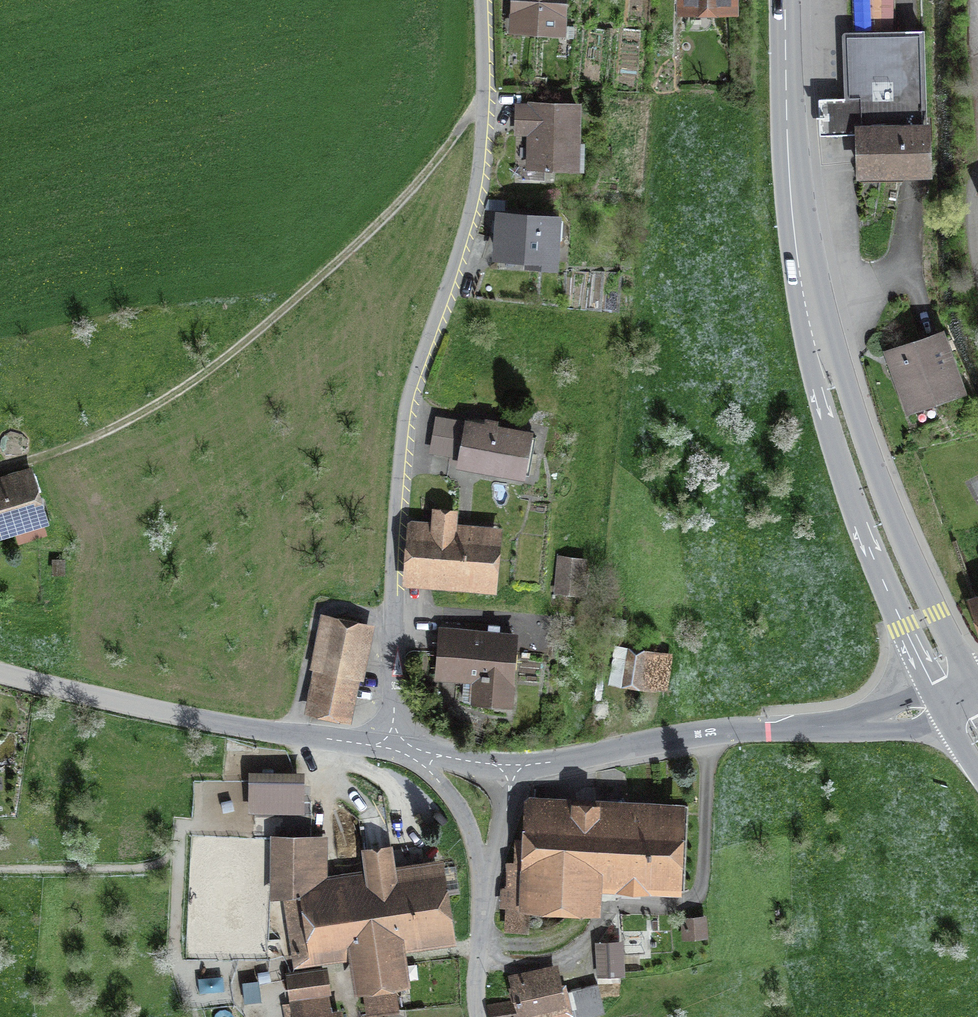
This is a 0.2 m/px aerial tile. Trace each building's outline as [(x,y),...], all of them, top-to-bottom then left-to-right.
[(514,28),(561,31),(562,9),(555,9),(555,0),(515,0),(514,28)] [(860,130),(861,174),(927,172),(922,31),(852,33),(855,117),(863,119),(863,128),(860,130)] [(529,180),(544,181),(545,166),(575,167),(577,107),(531,105),(531,108),(517,107),(517,124),(531,125),(529,180)] [(555,220),(501,216),(499,255),(531,256),(530,262),(552,264),(555,220)] [(911,406),(958,389),(939,336),(892,353),(911,406)] [(528,474),(531,454),(525,451),(528,434),(439,419),(434,451),(461,455),(460,462),(528,474)] [(0,479),(0,535),(45,523),(30,471),(0,479)] [(487,579),(492,532),(468,530),(467,537),(451,535),(453,513),(438,512),(436,534),(409,532),(406,573),(487,579)] [(559,558),(556,591),(581,593),(584,560),(559,558)] [(322,655),(356,662),(363,628),(329,622),(322,655)] [(441,630),(437,676),(468,678),(468,681),(465,681),(464,700),(508,704),(514,636),(498,635),(499,626),(490,625),(489,634),(441,630)] [(611,682),(662,690),(667,654),(616,646),(611,682)] [(312,708),(346,714),(356,662),(322,655),(312,708)] [(251,814),(303,814),(303,777),(250,777),(251,814)] [(618,820),(531,816),(528,902),(595,906),(597,871),(620,872),(620,877),(672,880),(675,817),(618,814),(618,820)] [(309,839),(274,838),(275,896),(287,894),(296,953),(353,945),(359,984),(403,978),(397,938),(443,931),(434,872),(391,879),(387,852),(365,855),(369,882),(309,891),(309,839)] [(395,849),(397,867),(430,865),(429,847),(395,849)] [(684,920),(685,937),(704,936),(703,918),(684,920)] [(618,929),(602,931),(603,943),(599,944),(602,984),(622,982),(618,929)] [(566,1011),(554,970),(511,981),(519,1016),(541,1016),(566,1011)] [(289,977),(292,996),(328,991),(325,972),(289,977)] [(601,999),(597,983),(568,991),(574,1016),(588,1016),(605,1013),(601,999)] [(600,986),(601,999),(624,997),(622,984),(600,986)] [(367,1015),(397,1010),(394,992),(364,997),(367,1015)] [(329,998),(292,1003),(294,1016),(332,1016),(329,998)] [(491,1016),(517,1016),(515,1002),(489,1005),(491,1016)]
